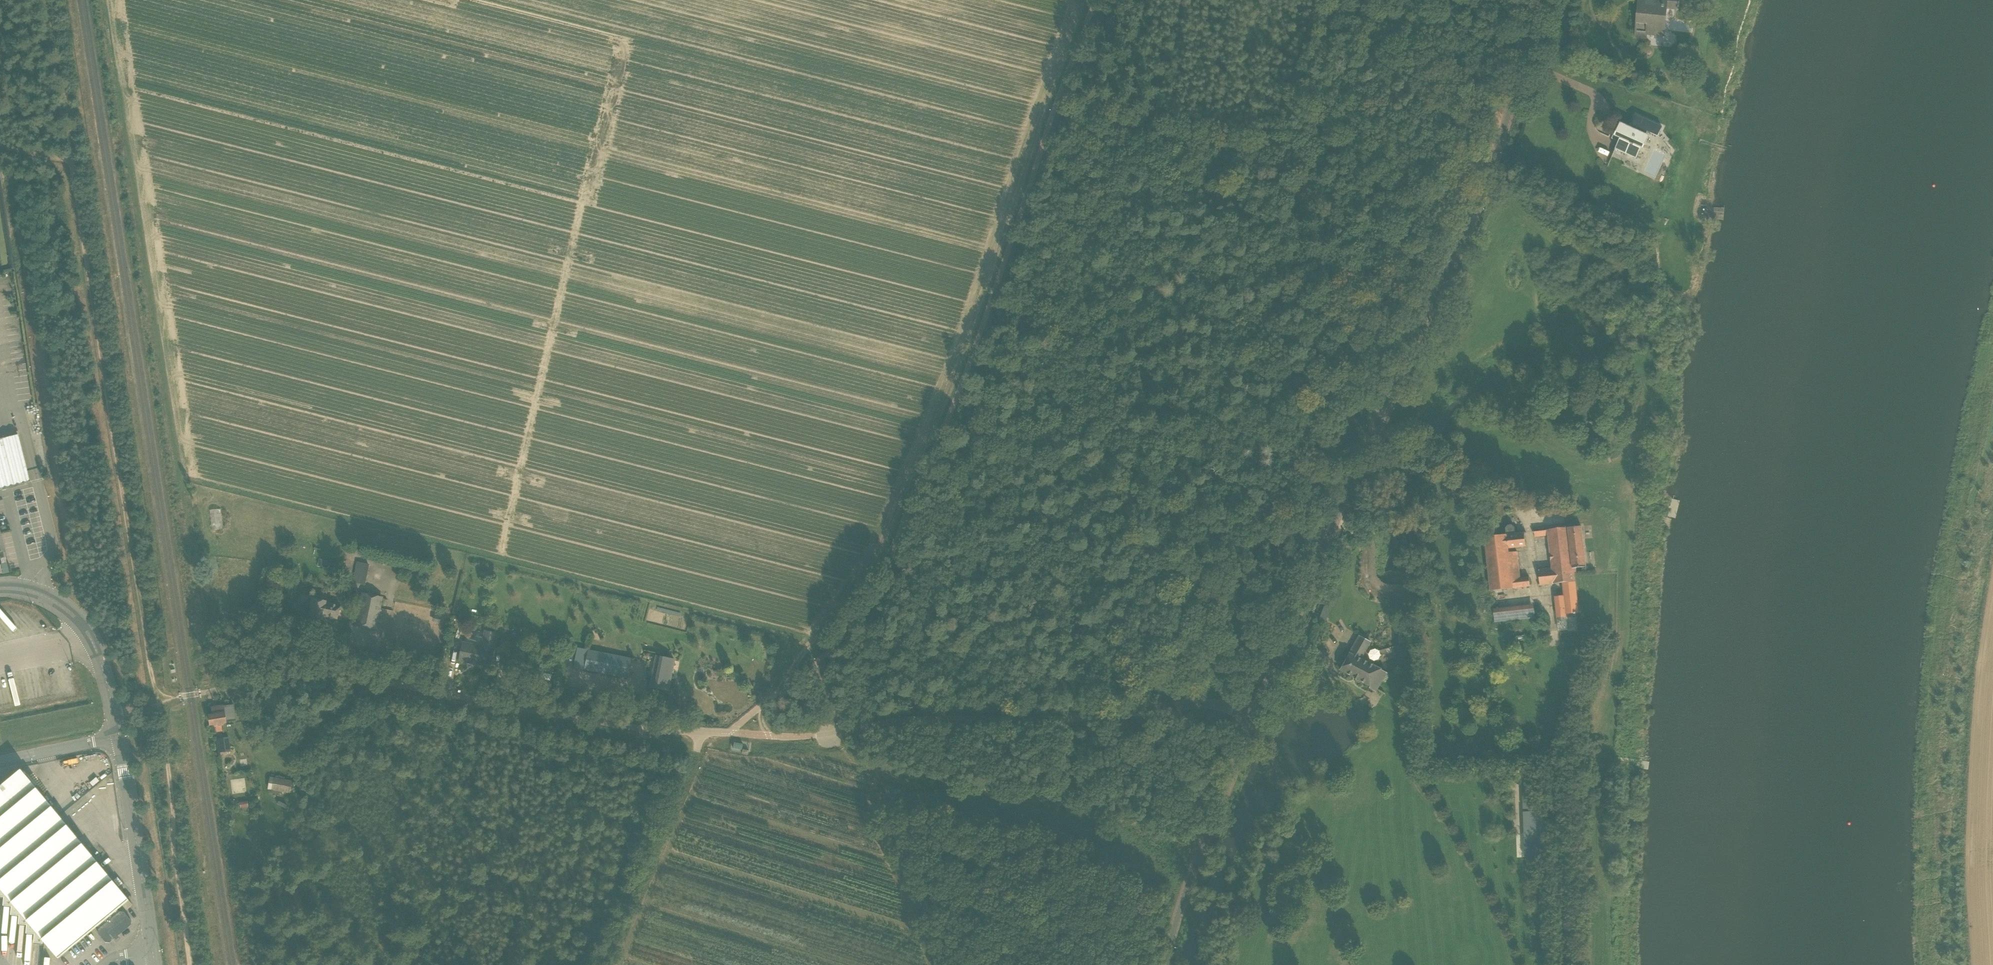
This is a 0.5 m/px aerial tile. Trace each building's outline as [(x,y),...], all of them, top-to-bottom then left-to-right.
[(1636,36),(1647,37),(1648,31),(1666,32),(1668,8),(1677,9),(1678,0),(1639,0),(1636,36)] [(1663,127),(1637,115),(1633,125),(1658,136),(1663,127)] [(1620,152),(1635,159),(1641,148),(1645,150),(1651,138),(1621,124),(1616,136),(1625,140),(1620,152)] [(4,487),(6,487),(28,482),(29,481),(18,434),(0,438),(0,489),(4,487)] [(1530,586),(1529,577),(1520,578),(1517,551),(1510,552),(1509,548),(1526,546),(1525,532),(1516,533),(1515,527),(1512,525),(1508,525),(1506,528),(1507,534),(1485,536),(1492,590),(1530,586)] [(1547,534),(1550,559),(1570,558),(1571,568),(1574,568),(1576,568),(1586,567),(1581,526),(1548,530),(1534,531),(1535,535),(1547,534)] [(1574,568),(1571,568),(1570,558),(1550,559),(1551,568),(1538,569),(1540,585),(1563,582),(1564,596),(1555,597),(1559,634),(1568,633),(1566,614),(1579,612),(1575,572),(1577,572),(1576,568),(1574,568)] [(365,585),(367,574),(355,572),(353,582),(365,585)] [(279,576),(275,581),(282,588),(287,584),(279,576)] [(356,624),(376,629),(382,597),(363,593),(356,624)] [(327,616),(337,618),(340,605),(313,598),(309,618),(322,621),(323,614),(328,615),(327,616)] [(1503,620),(1501,608),(1493,608),(1495,620),(1503,620)] [(463,641),(459,660),(460,660),(474,663),(490,667),(497,633),(485,630),(481,645),(463,641)] [(1375,692),(1386,672),(1382,670),(1378,668),(1361,659),(1371,642),(1359,635),(1340,669),(1369,686),(1368,687),(1375,692)] [(631,658),(588,650),(584,669),(628,678),(631,658)] [(650,686),(668,690),(671,674),(670,674),(673,660),(674,660),(674,659),(656,656),(657,657),(654,670),(650,686)] [(1160,684),(1166,690),(1172,684),(1166,678),(1160,684)] [(223,725),(222,723),(226,722),(223,708),(225,708),(224,706),(213,707),(214,715),(210,715),(211,724),(214,724),(215,732),(223,731),(222,725),(223,725)] [(219,752),(229,751),(227,737),(217,738),(219,752)] [(65,823),(21,769),(0,787),(0,896),(4,897),(3,905),(12,906),(11,914),(20,915),(19,924),(27,924),(26,933),(35,934),(34,942),(43,943),(43,939),(59,958),(98,926),(99,928),(99,929),(98,933),(106,942),(110,942),(131,925),(132,920),(124,911),(120,911),(119,912),(117,909),(123,905),(129,900),(65,823)] [(270,777),(268,789),(291,793),(292,781),(270,777)] [(1544,810),(1523,811),(1525,841),(1545,841),(1544,810)] [(133,905),(129,900),(123,905),(127,910),(133,905)]
